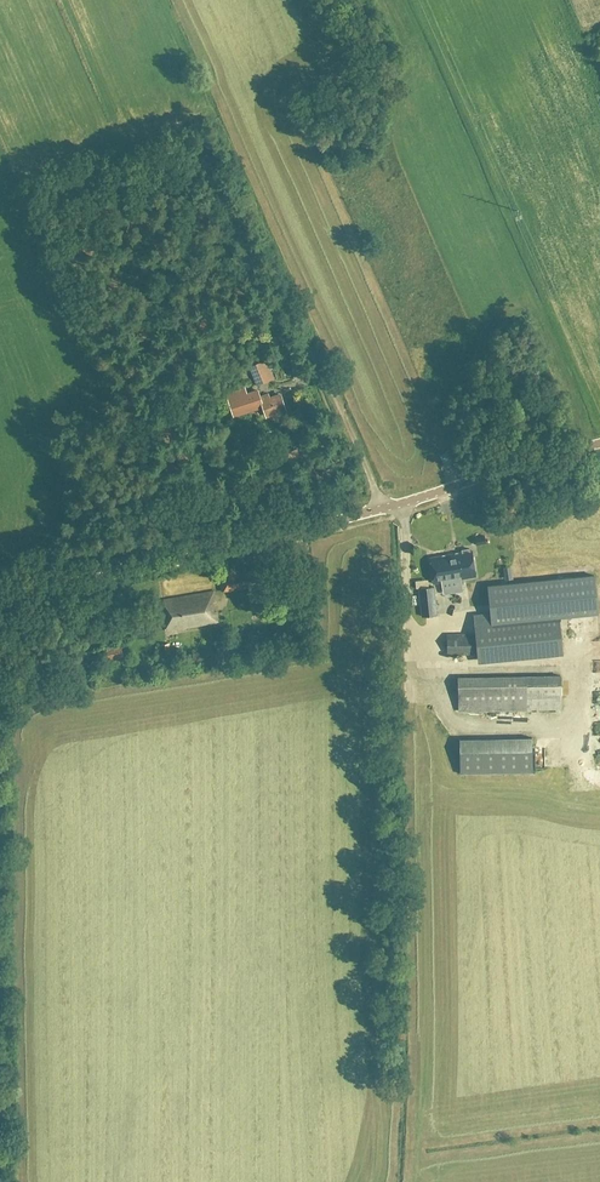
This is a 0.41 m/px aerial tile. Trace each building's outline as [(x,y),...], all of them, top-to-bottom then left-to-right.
[(254,379),(272,372),(267,360),(249,367),(254,379)] [(266,418),(273,416),(274,419),(276,420),(281,419),(282,416),(281,413),(285,412),(280,394),(270,398),(268,393),(259,396),(257,390),(247,393),(245,387),(225,393),(233,418),(263,408),(266,418)] [(451,461),(447,452),(440,455),(444,464),(451,461)] [(446,502),(449,514),(460,512),(458,500),(446,502)] [(475,538),(476,546),(486,544),(485,536),(475,538)] [(434,583),(475,576),(471,552),(430,559),(434,583)] [(234,571),(234,568),(218,571),(222,592),(260,585),(257,567),(234,571)] [(474,617),(475,636),(475,655),(477,663),(560,655),(558,620),(597,616),(593,578),(488,588),(490,615),(474,617)] [(436,616),(433,587),(419,588),(422,617),(436,616)] [(215,602),(213,592),(163,601),(168,632),(218,623),(216,612),(213,612),(212,603),(215,602)] [(475,655),(475,636),(446,637),(447,655),(475,655)] [(169,644),(160,644),(161,655),(170,654),(169,644)] [(120,645),(101,649),(103,660),(122,656),(120,645)] [(458,711),(527,709),(560,708),(560,678),(457,680),(458,711)] [(530,772),(530,738),(458,740),(459,773),(530,772)]
